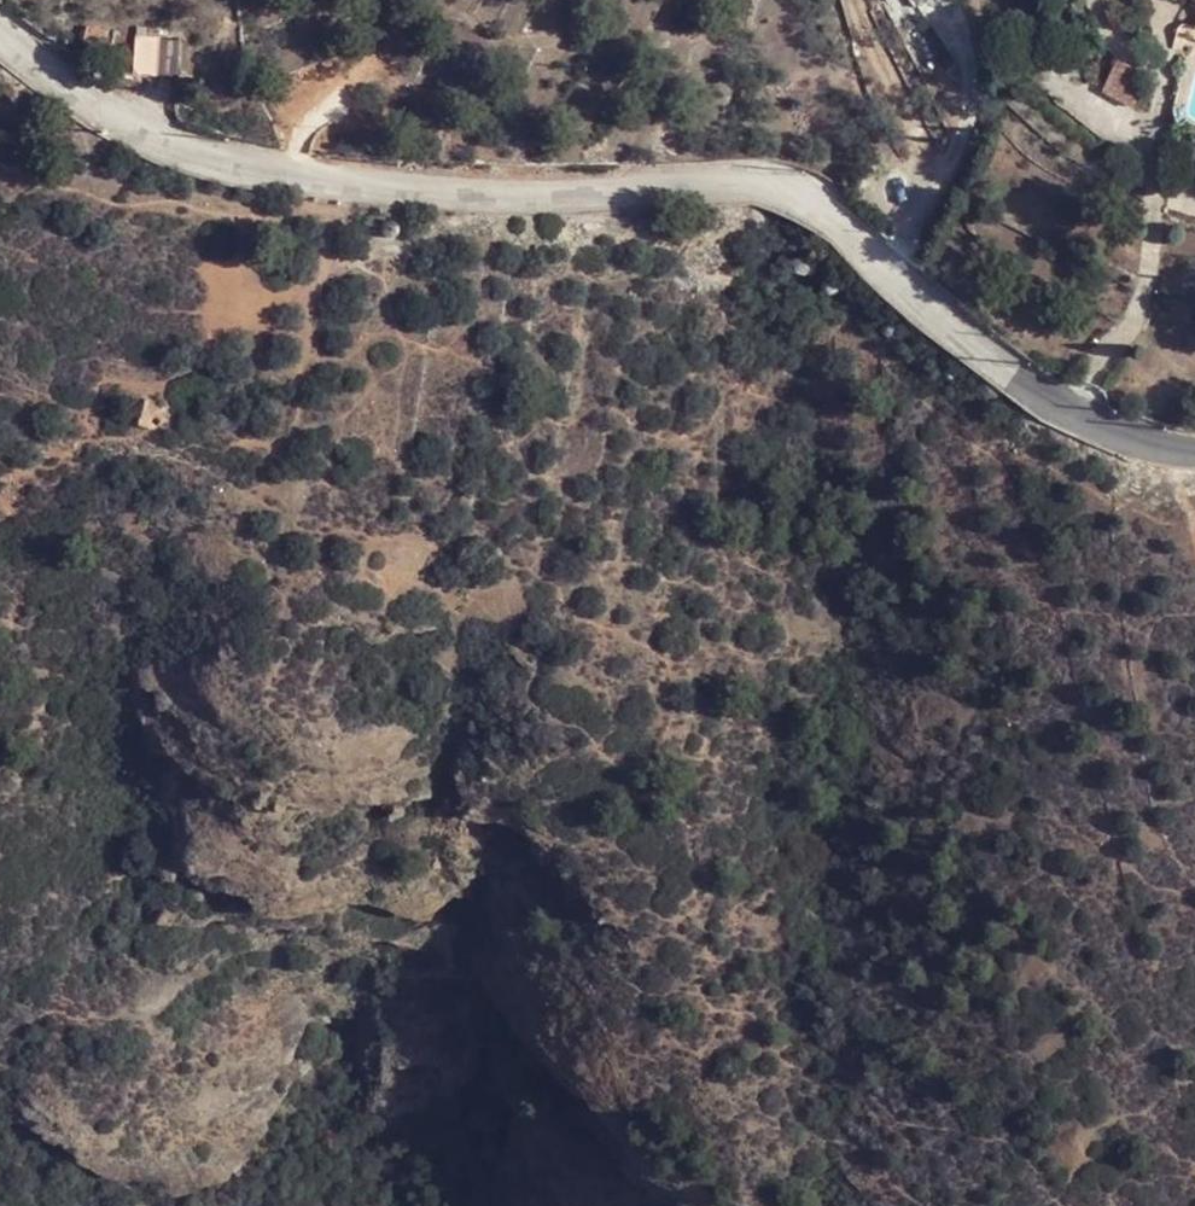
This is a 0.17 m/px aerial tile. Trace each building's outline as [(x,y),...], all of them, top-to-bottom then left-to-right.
[(84,43),(99,44),(100,27),(85,26),(84,43)] [(135,69),(161,69),(161,32),(135,32),(135,69)] [(138,426),(158,430),(165,406),(143,400),(138,426)]
